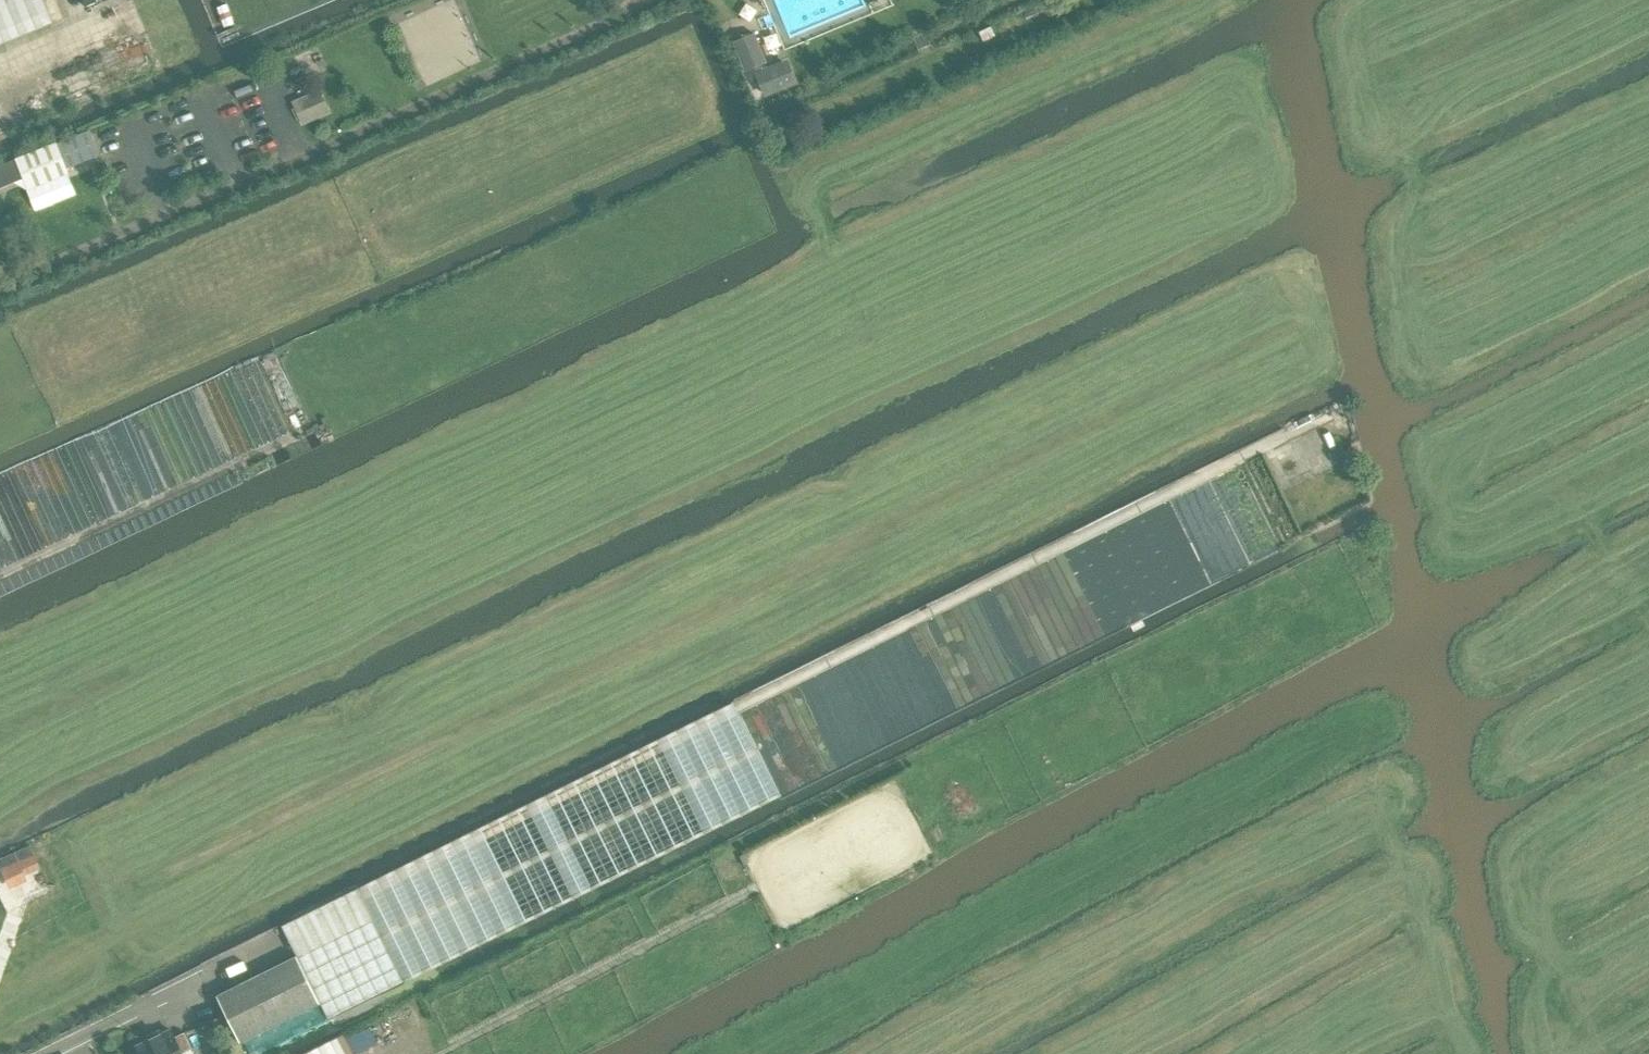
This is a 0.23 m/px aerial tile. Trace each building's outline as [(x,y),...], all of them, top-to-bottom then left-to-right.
[(53,22),(44,0),(0,0),(0,44),(53,22)] [(983,42),(995,36),(991,26),(978,32),(983,42)] [(755,68),(763,65),(767,63),(755,35),(733,44),(745,73),(755,68)] [(797,84),(788,61),(765,70),(763,65),(755,68),(757,73),(754,74),(764,97),(797,84)] [(303,125),(331,113),(320,90),(292,102),(303,125)] [(68,175),(56,144),(0,165),(0,187),(23,179),(27,191),(68,175)] [(1351,448),(1342,451),(1348,464),(1356,460),(1351,448)] [(296,955),(217,995),(240,1042),(319,1003),(327,1019),(779,795),(733,703),(282,926),(296,955)] [(23,874),(39,866),(30,845),(29,846),(0,859),(0,867),(9,887),(26,880),(23,874)] [(137,1045),(141,1053),(195,1053),(192,1049),(193,1048),(185,1033),(175,1037),(171,1029),(137,1045)] [(302,1053),(354,1053),(344,1033),(302,1053)]
